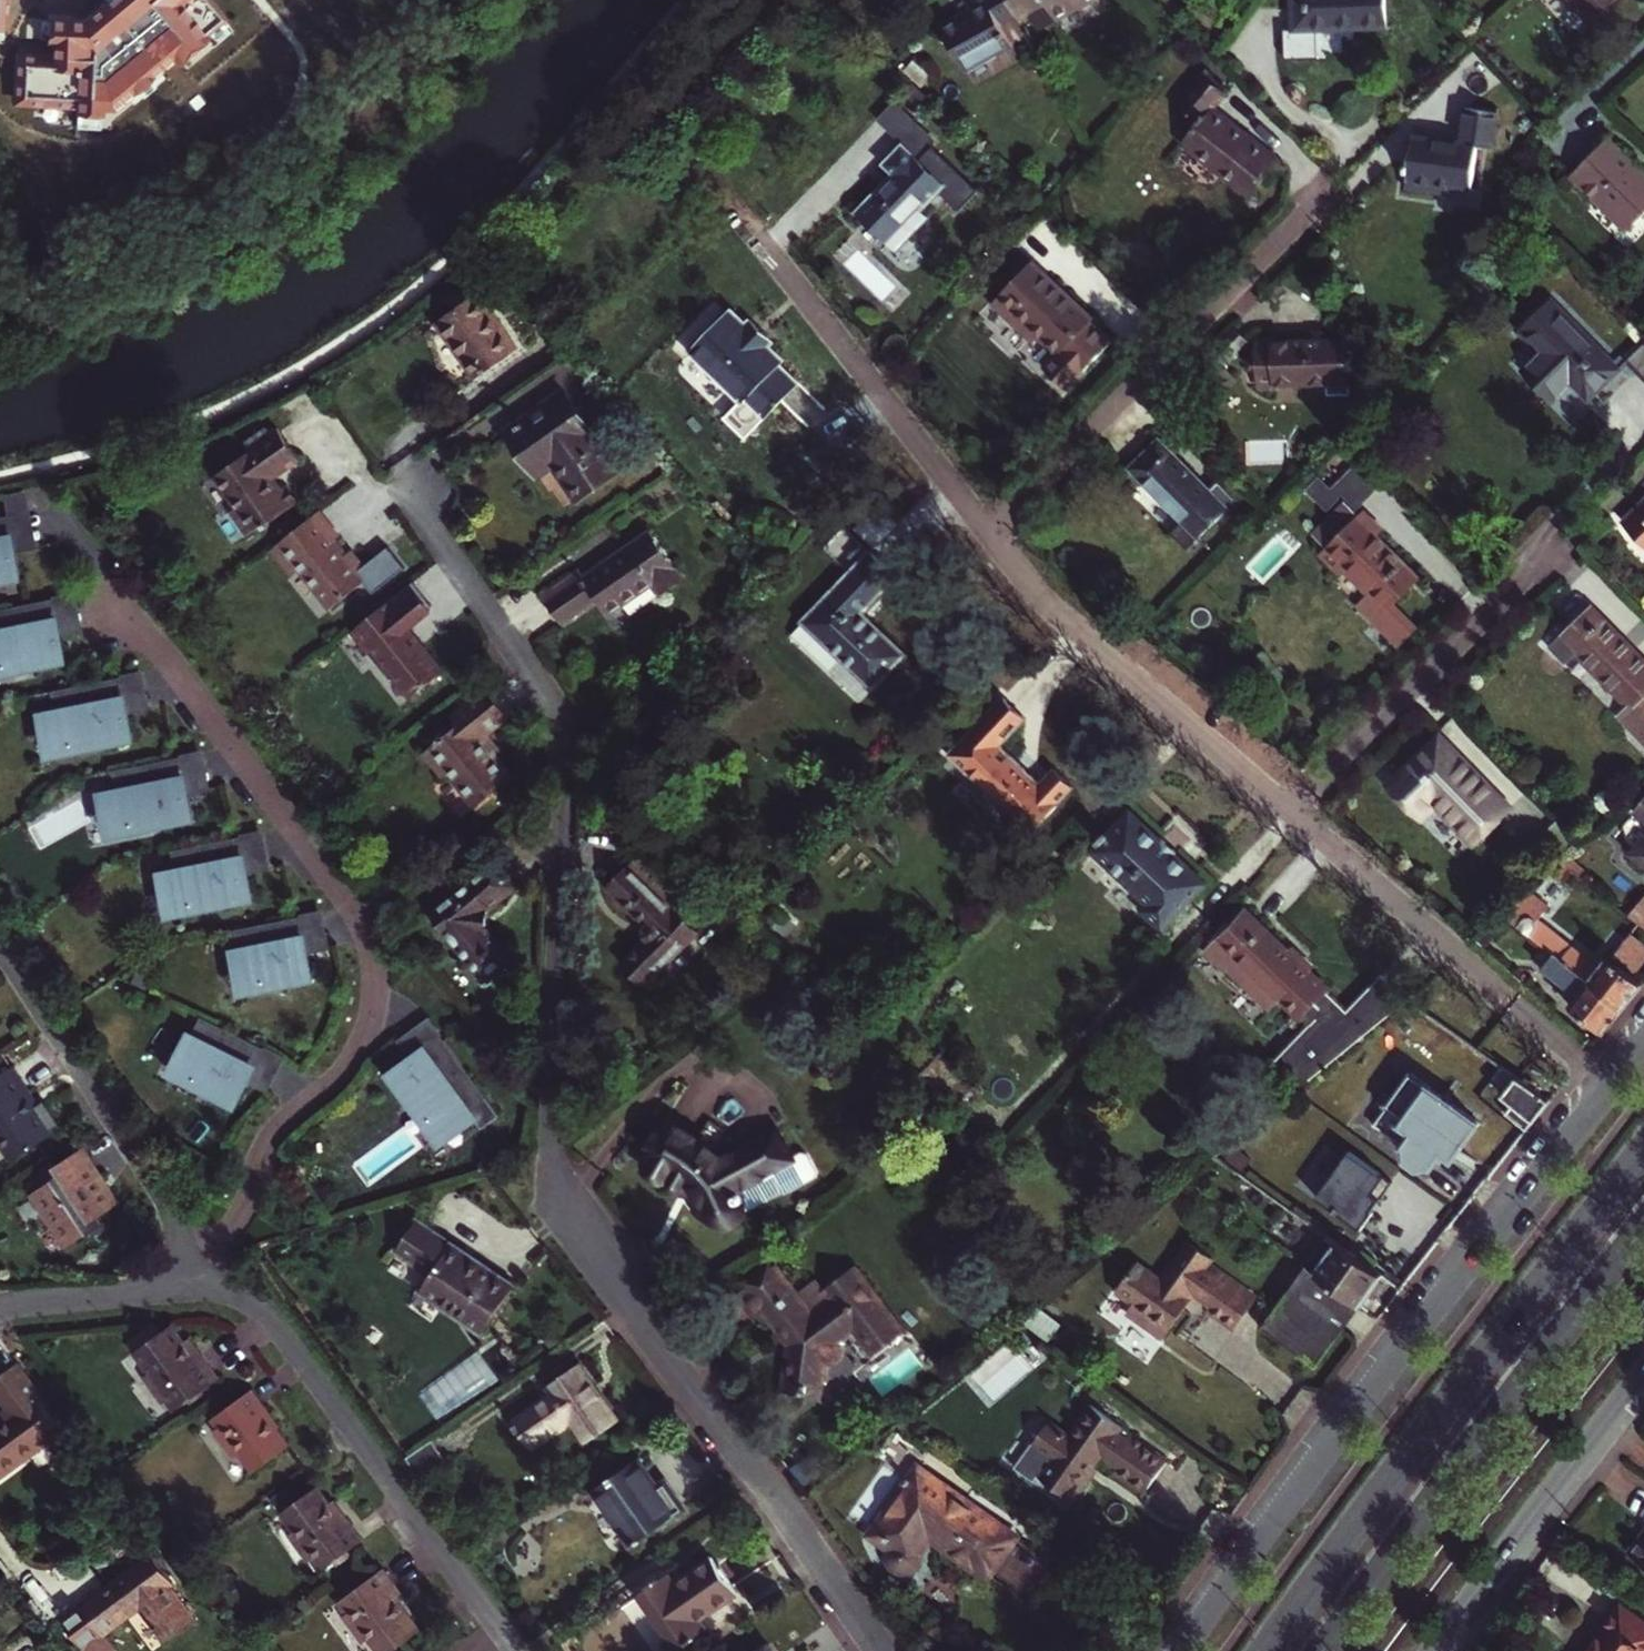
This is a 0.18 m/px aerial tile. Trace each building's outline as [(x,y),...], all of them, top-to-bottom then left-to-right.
[(85,19),(52,17),(50,41),(56,41),(55,56),(19,54),(17,101),(79,104),(78,110),(103,111),(103,106),(114,106),(175,55),(179,60),(207,35),(204,31),(222,15),(209,0),(108,0),(85,19)] [(931,38),(955,82),(1008,53),(997,34),(1020,21),(1009,0),(973,0),(969,2),(976,13),(931,38)] [(1020,21),(1044,8),(1055,28),(1105,0),(1009,0),(1020,21)] [(1298,28),(1287,29),(1288,58),(1321,57),(1320,29),(1389,26),(1388,0),(1296,0),(1298,28)] [(1592,24),(1618,0),(1570,0),(1592,24)] [(1251,198),(1279,163),(1215,111),(1226,97),(1203,78),(1180,105),(1202,124),(1185,145),(1251,198)] [(897,104),(879,123),(904,146),(920,162),(935,147),(938,143),(897,104)] [(1469,107),(1466,142),(1419,137),(1414,181),(1478,187),(1482,145),(1498,147),(1502,110),(1469,107)] [(1574,176),(1630,231),(1643,216),(1643,174),(1608,140),(1574,176)] [(885,165),(894,174),(857,213),(899,252),(931,218),(924,211),(942,193),(963,212),(982,191),(935,147),(920,162),(904,146),(885,165)] [(1091,322),(1093,319),(1033,261),(993,302),(1034,342),(1041,336),(1059,354),(1045,369),(1067,389),(1111,342),(1091,322)] [(479,292),(438,326),(483,380),(524,346),(479,292)] [(1550,306),(1518,337),(1541,358),(1523,377),(1554,406),(1573,387),(1591,404),(1620,373),(1550,306)] [(732,310),(690,354),(742,405),(727,420),(746,439),(800,384),(781,364),(784,361),(769,346),(772,342),(750,320),(746,325),(732,310)] [(1344,391),(1344,380),(1343,339),(1272,341),(1272,338),(1254,339),(1255,384),(1272,384),(1272,381),(1321,380),(1321,392),(1344,391)] [(1628,362),(1643,377),(1643,345),(1628,362)] [(564,391),(506,430),(540,476),(554,466),(577,498),(619,469),(564,391)] [(232,513),(252,537),(300,497),(286,480),(281,484),(279,481),(275,485),(267,476),(294,454),(271,426),(245,448),(246,450),(236,459),(212,478),(238,509),(232,513)] [(1158,438),(1129,468),(1183,521),(1171,533),(1188,550),(1237,500),(1218,481),(1210,489),(1158,438)] [(246,450),(245,448),(244,447),(233,455),(236,459),(246,450)] [(1350,510),(1355,515),(1388,482),(1354,448),(1307,493),(1327,513),(1342,498),(1351,508),(1350,510)] [(1345,506),(1326,525),(1340,539),(1360,520),(1355,515),(1350,510),(1345,506)] [(367,577),(373,572),(355,550),(348,555),(337,540),(343,535),(321,509),(296,529),(274,548),(296,575),(303,570),(334,608),(369,580),(367,577)] [(1622,531),(1643,554),(1643,509),(1622,531)] [(1392,603),(1418,577),(1376,535),(1381,530),(1365,514),(1360,520),(1340,539),(1326,525),(1323,523),(1313,533),(1329,549),(1322,555),(1339,571),(1344,566),(1372,594),(1360,606),(1397,644),(1415,626),(1392,603)] [(0,524),(0,588),(25,585),(22,556),(17,556),(13,522),(0,524)] [(22,556),(18,522),(13,522),(17,556),(22,556)] [(544,597),(566,625),(599,601),(611,615),(655,583),(664,594),(685,578),(649,531),(586,575),(582,569),(544,597)] [(859,567),(805,623),(873,688),(905,655),(862,614),(897,578),(863,544),(849,557),(859,567)] [(445,674),(410,631),(413,628),(433,612),(434,610),(434,608),(414,583),(353,634),(371,657),(373,655),(380,665),(379,666),(392,682),(396,679),(399,677),(416,697),(445,674)] [(74,595),(49,600),(56,633),(61,632),(81,629),(74,595)] [(0,610),(0,670),(16,666),(17,671),(67,661),(61,632),(56,633),(49,600),(0,610)] [(1593,607),(1553,647),(1567,661),(1577,650),(1632,706),(1622,715),(1643,737),(1643,660),(1593,607)] [(413,628),(410,631),(445,674),(448,671),(413,628)] [(127,711),(147,707),(140,673),(116,678),(123,712),(127,711)] [(413,699),(416,697),(399,677),(396,679),(413,699)] [(116,678),(54,691),(58,711),(39,715),(43,736),(49,734),(53,751),(83,745),(84,750),(133,740),(127,711),(123,712),(116,678)] [(487,743),(492,739),(513,722),(490,694),(455,723),(462,731),(451,740),(437,752),(429,759),(450,784),(454,780),(481,813),(518,783),(500,761),(502,760),(487,743)] [(1003,698),(950,754),(1032,832),(1075,787),(1056,769),(1042,785),(1000,746),(1025,720),(1003,698)] [(431,744),(437,752),(451,740),(445,733),(431,744)] [(1439,737),(1391,785),(1422,816),(1436,802),(1474,839),(1508,806),(1439,737)] [(506,756),(492,739),(487,743),(502,760),(506,756)] [(201,753),(176,758),(183,791),(188,790),(208,786),(201,753)] [(176,758),(115,770),(119,791),(116,791),(100,794),(104,815),(110,814),(113,831),(143,824),(144,829),(194,819),(188,790),(183,791),(176,758)] [(1092,850),(1148,904),(1143,909),(1162,928),(1206,883),(1176,853),(1178,852),(1163,837),(1160,839),(1130,811),(1092,850)] [(268,866),(261,832),(237,838),(243,871),(248,870),(268,866)] [(237,838),(175,850),(179,870),(176,871),(160,874),(164,895),(170,894),(174,911),(204,904),(205,909),(254,899),(248,870),(243,871),(237,838)] [(1634,855),(1643,863),(1643,843),(1634,855)] [(610,888),(655,932),(630,957),(653,978),(702,929),(681,909),(687,902),(640,857),(610,888)] [(499,865),(436,916),(488,980),(514,960),(492,932),(490,911),(518,889),(499,865)] [(1548,908),(1528,892),(1504,914),(1532,936),(1537,929),(1536,923),(1548,908)] [(1643,930),(1643,897),(1628,917),(1643,930)] [(1328,988),(1247,910),(1218,940),(1298,1018),(1328,988)] [(321,912),(296,917),(303,950),(308,950),(327,945),(321,912)] [(303,950),(296,917),(235,930),(239,950),(233,951),(240,988),(312,973),(308,950),(303,950)] [(1631,931),(1610,957),(1634,976),(1643,963),(1643,942),(1631,931)] [(1562,960),(1575,970),(1624,1009),(1643,983),(1634,976),(1610,957),(1598,972),(1595,970),(1593,964),(1572,947),(1562,960)] [(1572,1005),(1605,1032),(1624,1009),(1575,970),(1562,960),(1555,954),(1545,967),(1580,995),(1572,1005)] [(1368,1031),(1408,998),(1389,980),(1353,1014),(1368,1031)] [(245,1077),(261,1047),(201,1017),(192,1035),(186,1033),(167,1071),(236,1106),(250,1079),(245,1077)] [(383,1057),(397,1077),(425,1058),(422,1054),(410,1037),(383,1057)] [(505,1116),(446,1037),(422,1054),(425,1058),(397,1077),(427,1118),(431,1114),(449,1139),(463,1129),(467,1134),(484,1121),(489,1129),(505,1116)] [(283,1058),(261,1047),(245,1077),(250,1079),(268,1088),(283,1058)] [(62,1122),(46,1098),(38,1104),(29,1091),(32,1088),(16,1064),(0,1074),(0,1138),(14,1159),(56,1132),(53,1128),(62,1122)] [(1551,1100),(1504,1066),(1496,1077),(1510,1088),(1506,1094),(1538,1118),(1551,1100)] [(1422,1071),(1381,1120),(1409,1144),(1410,1158),(1419,1166),(1420,1164),(1433,1162),(1438,1156),(1440,1158),(1445,1152),(1455,1161),(1484,1125),(1422,1071)] [(750,1178),(752,1175),(800,1144),(799,1142),(783,1117),(776,1122),(774,1119),(732,1146),(730,1147),(729,1147),(727,1147),(725,1146),(717,1142),(707,1134),(703,1133),(703,1131),(672,1112),(651,1146),(655,1149),(651,1155),(675,1170),(674,1174),(674,1176),(674,1178),(675,1179),(677,1181),(679,1181),(681,1181),(683,1181),(684,1180),(691,1168),(697,1172),(702,1176),(706,1182),(709,1188),(713,1202),(716,1207),(721,1212),(727,1215),(733,1216),(737,1215),(740,1214),(743,1212),(746,1209),(748,1206),(749,1203),(749,1202),(750,1199),(750,1195),(749,1191),(748,1187),(748,1182),(750,1178)] [(800,1144),(752,1175),(750,1178),(748,1182),(748,1187),(749,1191),(750,1195),(750,1199),(749,1202),(791,1177),(796,1178),(824,1160),(825,1154),(815,1137),(809,1136),(799,1142),(800,1144)] [(103,1181),(118,1204),(123,1200),(86,1145),(84,1146),(106,1179),(103,1181)] [(103,1213),(118,1204),(103,1181),(106,1179),(84,1146),(57,1164),(62,1173),(35,1190),(71,1244),(92,1230),(95,1235),(111,1224),(103,1213)] [(1373,1212),(1393,1183),(1350,1153),(1345,1160),(1336,1154),(1323,1173),(1332,1179),(1318,1200),(1363,1231),(1375,1213),(1373,1212)] [(482,1332),(515,1285),(419,1218),(398,1247),(433,1272),(421,1289),(482,1332)] [(1327,1235),(1307,1263),(1318,1271),(1337,1243),(1327,1235)] [(1087,1245),(1094,1253),(1102,1246),(1095,1238),(1087,1245)] [(1193,1288),(1197,1291),(1213,1302),(1210,1306),(1237,1325),(1259,1293),(1211,1259),(1214,1256),(1190,1239),(1164,1276),(1140,1259),(1123,1283),(1139,1295),(1135,1300),(1130,1308),(1167,1334),(1188,1305),(1184,1302),(1193,1288)] [(1349,1251),(1337,1243),(1318,1271),(1362,1301),(1382,1274),(1349,1251)] [(1362,1301),(1318,1271),(1307,1263),(1280,1302),(1270,1317),(1323,1354),(1362,1301)] [(814,1313),(776,1264),(737,1294),(757,1320),(767,1313),(792,1345),(785,1391),(821,1396),(826,1363),(838,1361),(842,1348),(837,1342),(855,1329),(875,1354),(904,1332),(853,1267),(825,1289),(832,1299),(814,1313)] [(1139,1295),(1123,1283),(1119,1288),(1135,1300),(1139,1295)] [(1184,1302),(1188,1305),(1197,1291),(1193,1288),(1184,1302)] [(162,1327),(140,1344),(147,1353),(140,1359),(155,1378),(148,1383),(168,1409),(171,1407),(180,1418),(225,1384),(206,1360),(202,1363),(191,1349),(177,1331),(169,1337),(162,1327)] [(202,1363),(206,1360),(196,1345),(191,1349),(202,1363)] [(618,1418),(580,1365),(547,1388),(553,1396),(515,1422),(533,1447),(571,1420),(586,1442),(618,1418)] [(1,1476),(50,1441),(56,1448),(75,1434),(55,1407),(57,1406),(29,1367),(2,1386),(16,1406),(20,1411),(2,1424),(3,1427),(0,1429),(0,1475),(1,1476)] [(283,1413),(266,1389),(219,1423),(226,1433),(223,1436),(242,1463),(248,1458),(263,1478),(301,1450),(288,1433),(277,1417),(283,1413)] [(2,1424),(20,1411),(16,1406),(0,1417),(0,1422),(2,1424)] [(1072,1441),(1094,1410),(1089,1406),(1067,1437),(1072,1441)] [(1049,1425),(1033,1448),(1050,1460),(1037,1478),(1072,1503),(1089,1480),(1085,1477),(1099,1457),(1103,1460),(1117,1470),(1112,1477),(1142,1498),(1167,1463),(1121,1431),(1122,1430),(1094,1410),(1072,1441),(1067,1437),(1049,1425)] [(277,1417),(288,1433),(294,1428),(283,1413),(277,1417)] [(433,1442),(408,1460),(425,1482),(449,1464),(433,1442)] [(890,1444),(851,1487),(875,1509),(906,1474),(896,1465),(904,1456),(890,1444)] [(1089,1480),(1072,1503),(1075,1506),(1099,1472),(1096,1470),(1103,1460),(1099,1457),(1085,1477),(1089,1480)] [(656,1489),(634,1460),(590,1492),(632,1548),(684,1508),(664,1482),(656,1489)] [(979,1514),(917,1470),(900,1495),(911,1503),(882,1545),(892,1552),(890,1555),(890,1559),(891,1563),(892,1567),(896,1570),(902,1571),(907,1571),(912,1568),(915,1564),(917,1558),(916,1553),(913,1548),(934,1543),(987,1579),(1014,1539),(979,1514)] [(330,1511),(316,1493),(279,1520),(294,1540),(287,1544),(307,1571),(310,1569),(317,1580),(364,1545),(346,1522),(341,1526),(330,1511)] [(870,1537),(882,1545),(911,1503),(900,1495),(870,1537)] [(341,1526),(346,1522),(336,1507),(330,1511),(341,1526)] [(1629,1553),(1643,1564),(1643,1534),(1629,1553)] [(737,1592),(711,1555),(673,1581),(667,1573),(638,1592),(676,1648),(705,1628),(699,1619),(737,1592)] [(143,1569),(145,1573),(107,1597),(105,1593),(60,1621),(78,1650),(108,1650),(102,1641),(126,1626),(123,1622),(140,1612),(164,1650),(199,1627),(177,1594),(181,1592),(159,1559),(143,1569)] [(145,1573),(143,1569),(105,1593),(107,1597),(145,1573)] [(407,1615),(396,1600),(402,1596),(383,1571),(338,1605),(346,1616),(342,1619),(362,1646),(368,1641),(376,1650),(395,1650),(420,1633),(407,1615)] [(396,1600),(407,1615),(413,1611),(402,1596),(396,1600)] [(1622,1605),(1586,1650),(1643,1650),(1643,1622),(1622,1605)]
